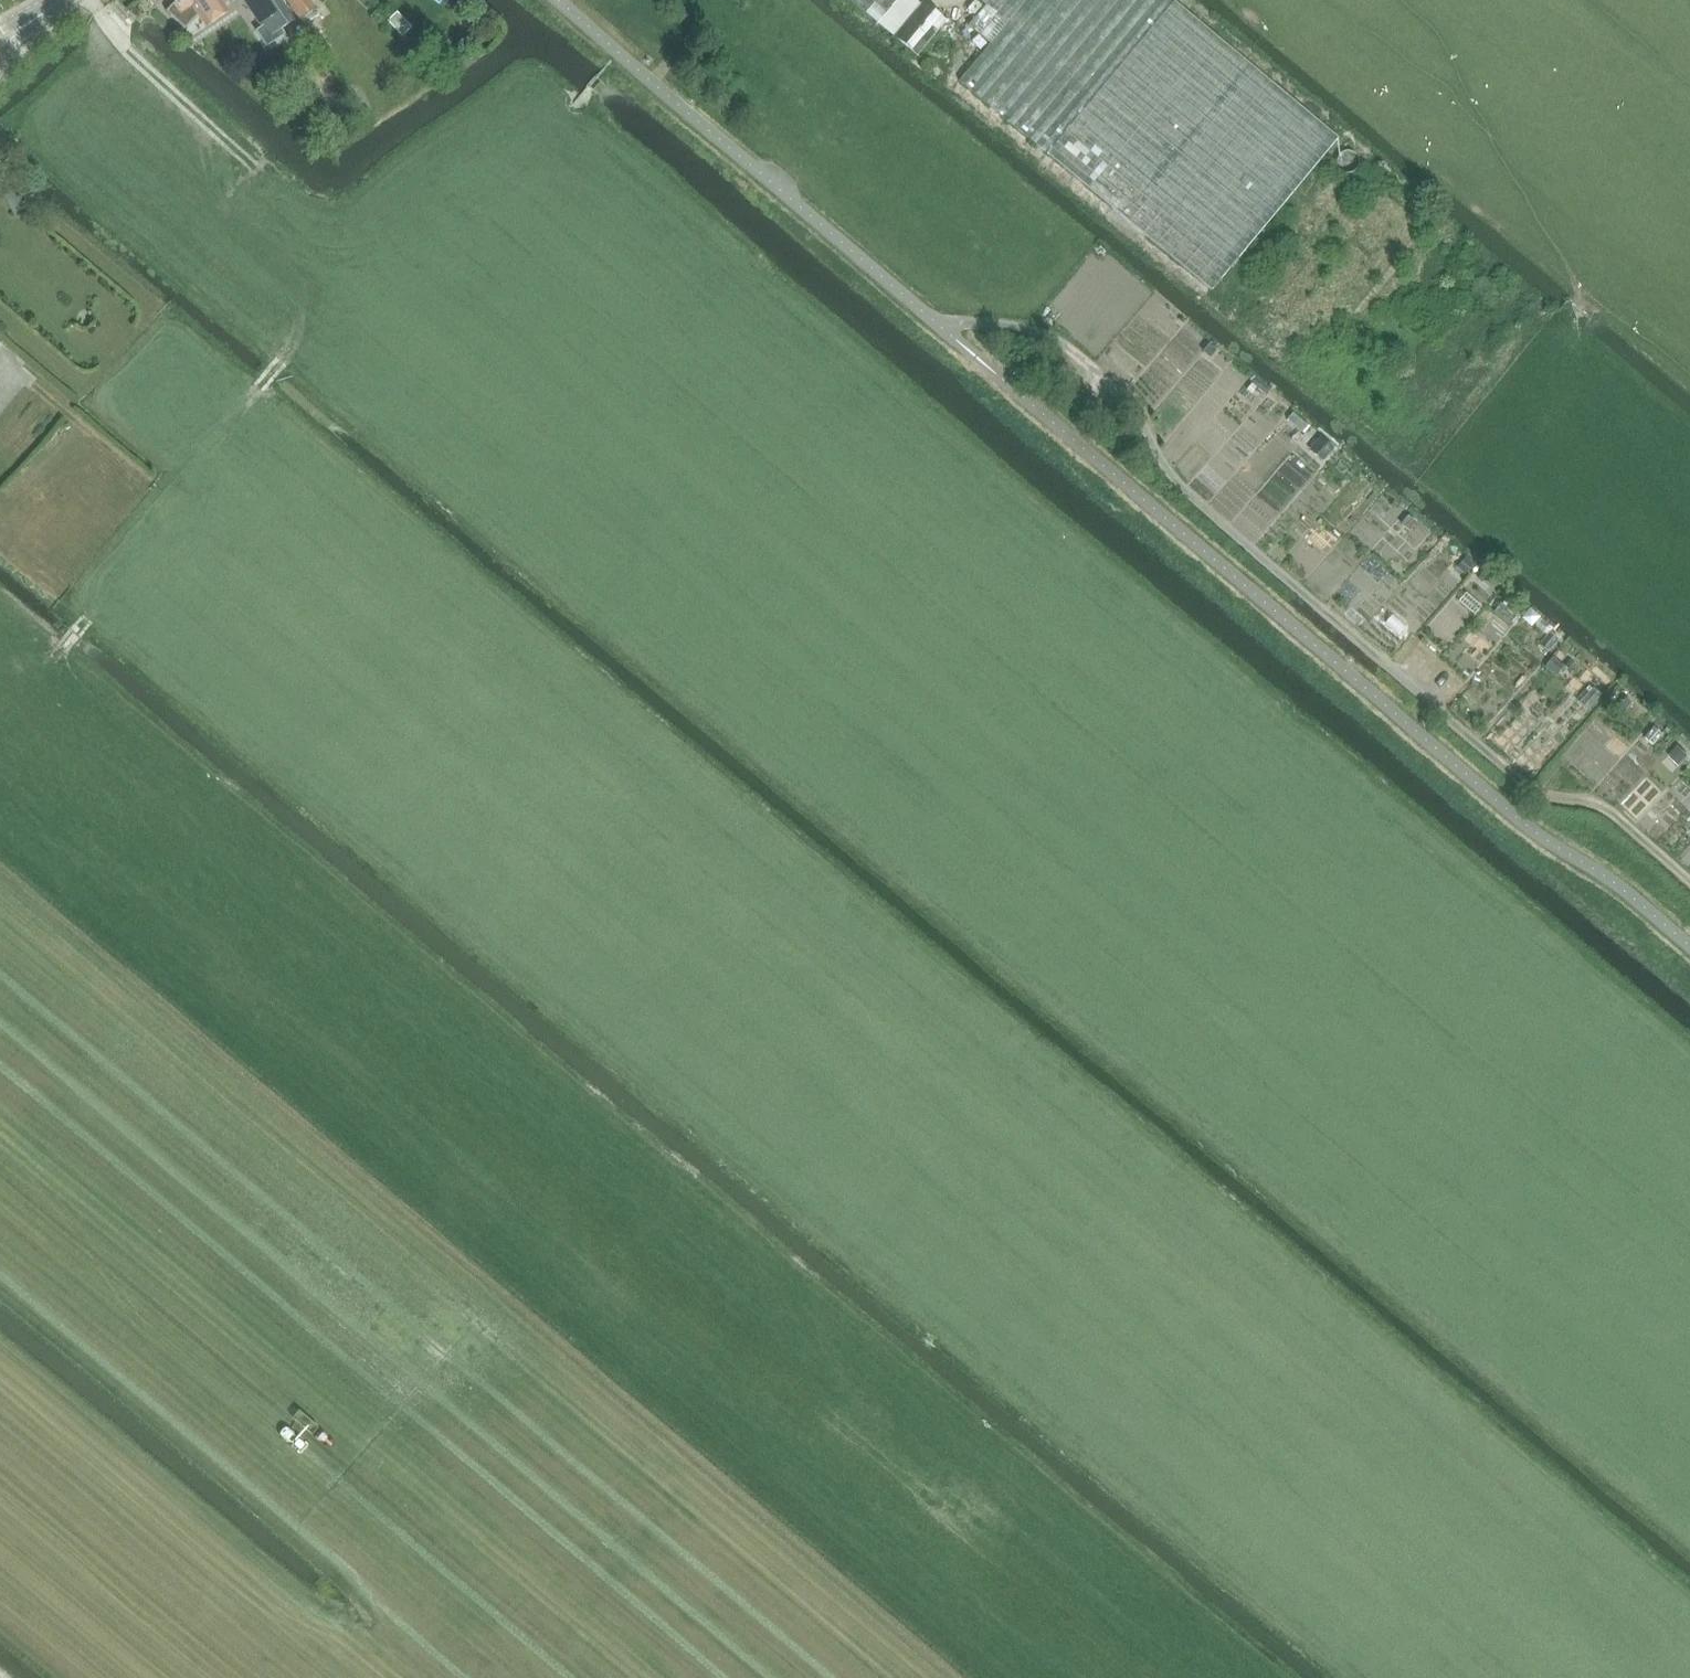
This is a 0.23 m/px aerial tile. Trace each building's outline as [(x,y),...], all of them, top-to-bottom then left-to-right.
[(176,2),(167,11),(185,30),(204,11),(212,24),(228,14),(220,0),(217,2),(216,0),(174,0),(176,2)] [(245,1),(262,27),(270,21),(271,20),(275,18),(282,29),(296,20),(282,0),(246,0),(245,1)] [(301,20),(315,9),(308,0),(287,0),(301,20)] [(877,23),(897,0),(850,0),(877,23)] [(1046,153),(1211,291),(1338,140),(1173,2),(1175,0),(980,0),(986,5),(968,26),(990,44),(959,80),(1046,153)] [(917,57),(945,21),(923,3),(915,12),(901,1),(881,25),(895,37),(917,57)] [(0,411),(0,431),(4,435),(44,389),(30,376),(0,411)]
